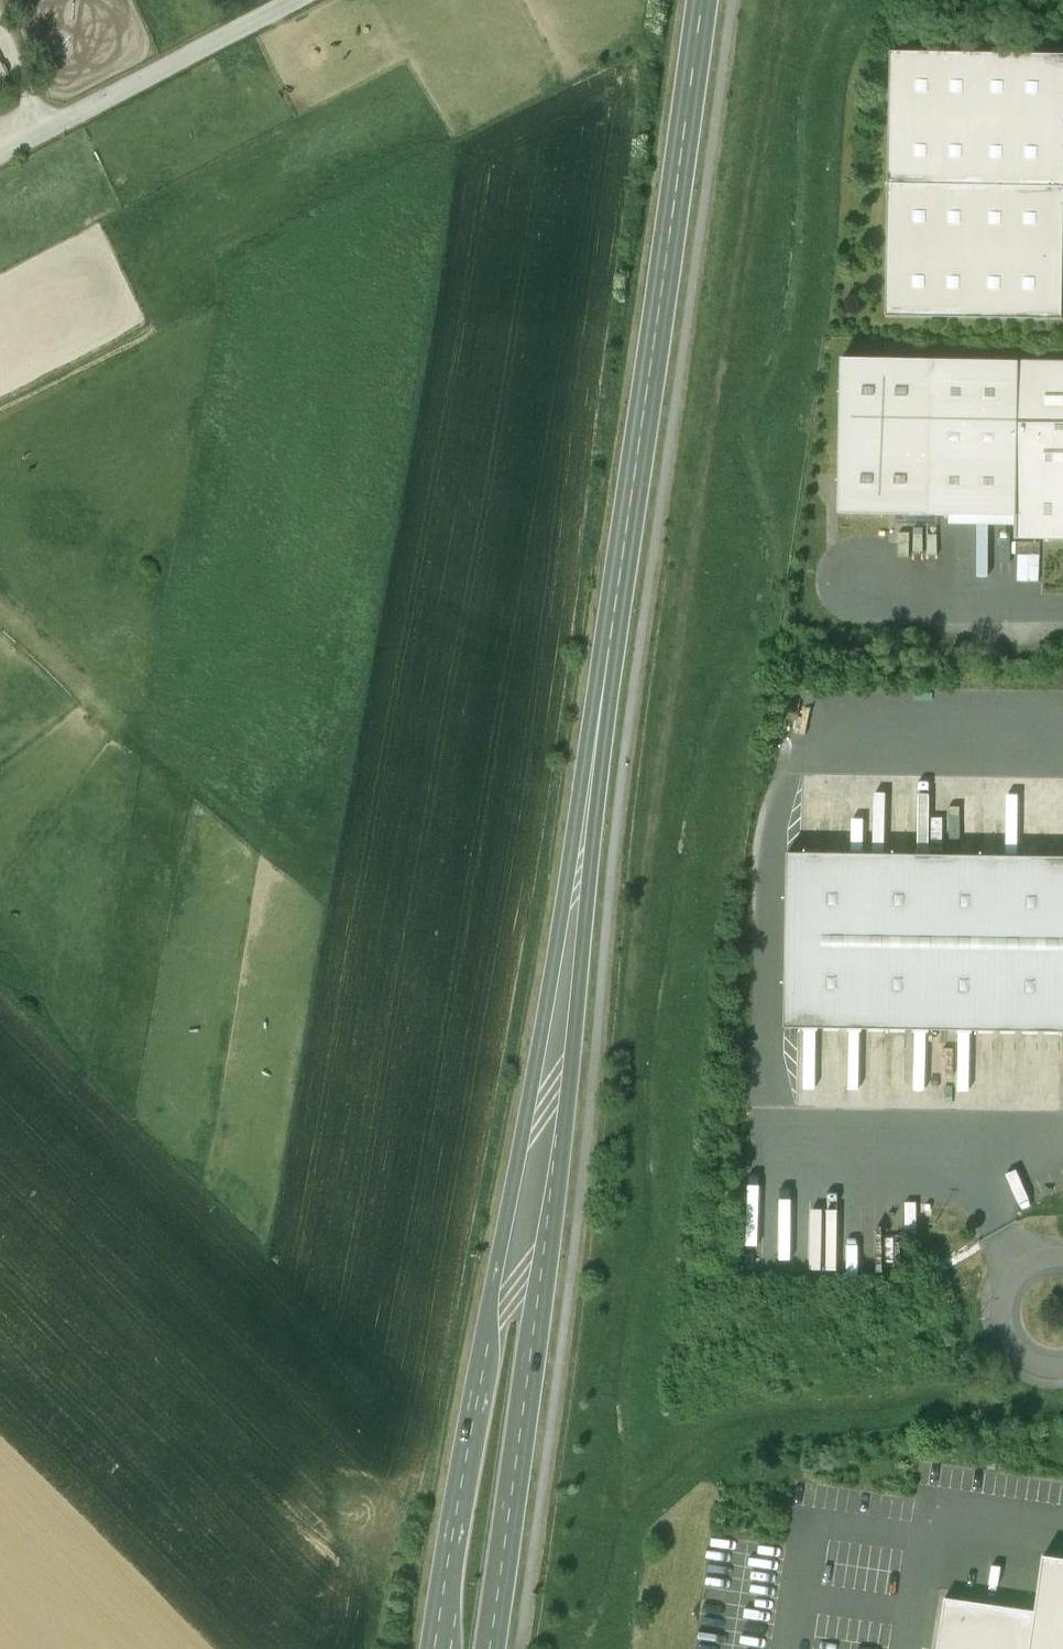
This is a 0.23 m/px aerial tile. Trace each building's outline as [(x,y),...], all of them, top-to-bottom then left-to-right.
[(892,53),(887,316),(1062,319),(1062,280),(1062,56),(892,53)] [(841,359),(839,513),(1014,516),(1014,538),(1062,539),(1062,363),(841,359)] [(788,853),(784,1026),(1062,1031),(1062,858),(788,853)] [(1044,1555),(1036,1611),(945,1597),(938,1648),(1062,1648),(1062,1558),(1044,1555)]
